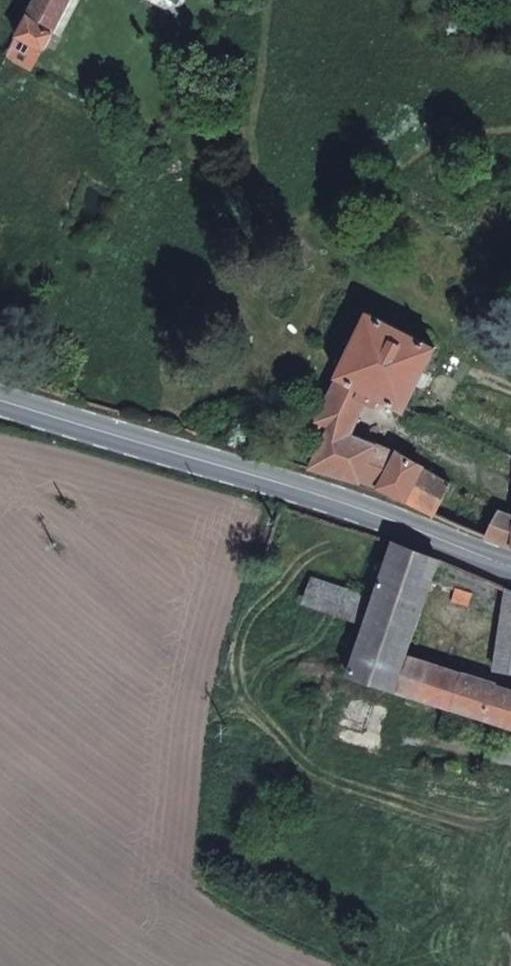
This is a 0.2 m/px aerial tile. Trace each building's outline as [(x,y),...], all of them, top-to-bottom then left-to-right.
[(28,13),(55,30),(71,0),(35,0),(28,13)] [(55,30),(28,13),(17,35),(45,50),(55,30)] [(436,347),(369,312),(339,375),(381,397),(405,409),(409,403),(436,347)] [(381,397),(339,375),(317,420),(330,426),(310,468),(362,481),(378,444),(353,433),(367,401),(377,406),(381,397)] [(398,452),(378,444),(362,481),(374,484),(379,487),(398,452)] [(422,466),(398,452),(379,487),(406,500),(422,466)] [(422,466),(406,500),(463,526),(510,546),(510,518),(422,466)] [(438,559),(393,542),(374,597),(365,623),(348,672),(394,688),(405,655),(438,559)] [(374,597),(313,576),(305,601),(365,623),(374,597)] [(471,594),(454,588),(450,600),(466,606),(471,594)] [(504,588),(491,667),(510,670),(510,590),(504,588)] [(405,655),(394,688),(417,695),(428,663),(405,655)] [(428,663),(417,695),(510,726),(510,691),(428,663)]
